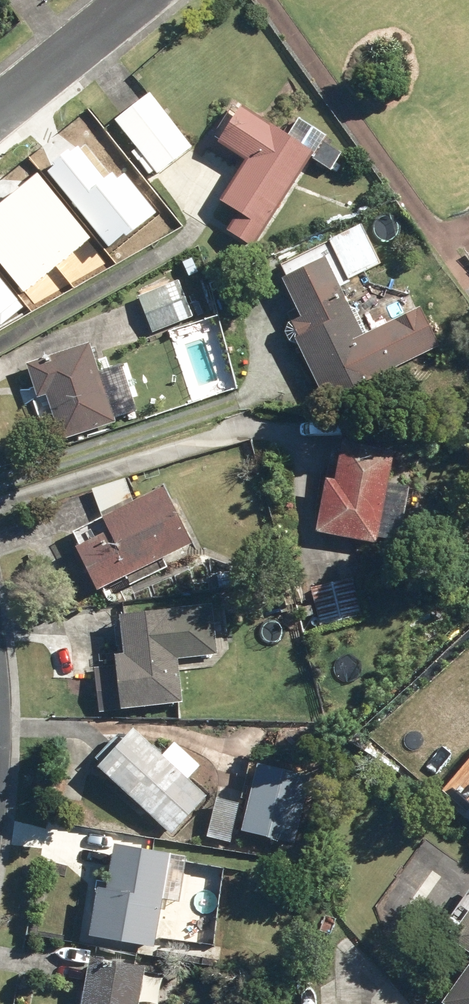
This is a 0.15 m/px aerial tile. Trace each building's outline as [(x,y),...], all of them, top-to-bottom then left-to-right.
[(151,169),(155,175),(190,147),(146,91),(110,118),(134,147),(129,150),(146,174),(151,169)] [(226,230),(251,246),(309,157),(328,168),(338,152),(320,140),(324,134),(297,116),(285,135),(236,103),(213,140),(243,159),(217,199),(237,212),(226,230)] [(55,165),(47,171),(108,247),(125,233),(127,236),(156,213),(123,172),(116,177),(112,172),(104,178),(79,146),(71,152),(69,149),(52,162),(55,165)] [(38,173),(0,203),(0,263),(24,293),(91,239),(38,173)] [(292,309),(281,314),(322,399),(436,345),(417,305),(360,333),(342,295),(368,283),(362,271),(379,265),(360,224),(317,242),(322,256),(278,276),(292,309)] [(0,279),(0,324),(1,326),(24,307),(0,279)] [(135,295),(148,331),(187,315),(173,280),(135,295)] [(43,395),(57,440),(107,423),(109,425),(138,415),(131,394),(105,403),(86,343),(23,364),(34,397),(43,395)] [(311,532),(374,543),(392,450),(339,440),(331,478),(322,476),(311,532)] [(124,478),(89,491),(97,515),(104,529),(71,546),(94,589),(188,544),(157,487),(132,500),(124,478)] [(310,588),(318,626),(359,616),(351,578),(310,588)] [(97,711),(180,701),(176,660),(216,655),(209,603),(115,615),(120,652),(110,653),(112,667),(93,669),(97,711)] [(93,765),(167,835),(204,797),(185,780),(198,766),(171,742),(159,755),(129,727),(93,765)] [(239,831),(291,844),(308,777),(253,763),(239,831)] [(203,835),(229,842),(238,803),(211,797),(203,835)] [(158,908),(174,911),(181,920),(195,908),(186,897),(179,896),(184,854),(110,843),(102,888),(93,887),(86,935),(152,945),(158,908)] [(440,929),(449,936),(447,940),(468,956),(468,888),(440,929)] [(142,967),(85,958),(77,1003),(137,1003),(142,967)] [(441,1003),(468,1003),(468,962),(439,1003),(441,1003)]
